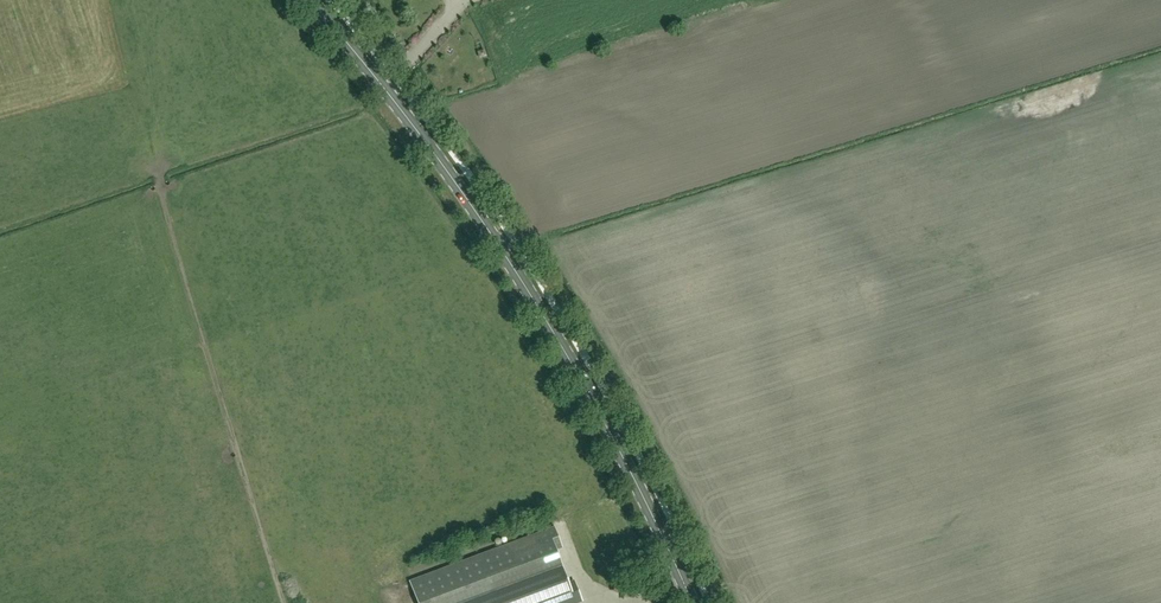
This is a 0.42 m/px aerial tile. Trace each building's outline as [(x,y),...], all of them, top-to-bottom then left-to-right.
[(568,580),(557,550),(562,548),(554,527),(409,581),(417,602),(446,602),(451,601),(451,602),(578,602),(582,601),(574,580),(568,582),(568,580)]
